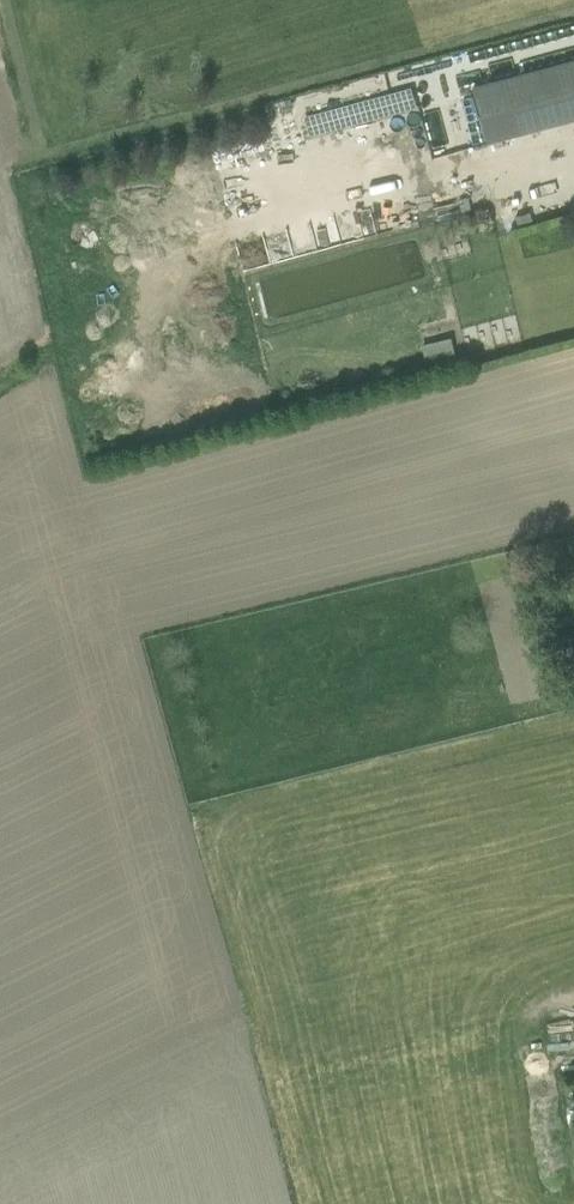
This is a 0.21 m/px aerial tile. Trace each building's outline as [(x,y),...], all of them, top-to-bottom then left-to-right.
[(533,223),(530,213),(516,217),(519,227),(533,223)] [(428,364),(457,359),(454,338),(425,342),(428,364)] [(378,372),(371,374),(374,384),(380,382),(378,372)]
